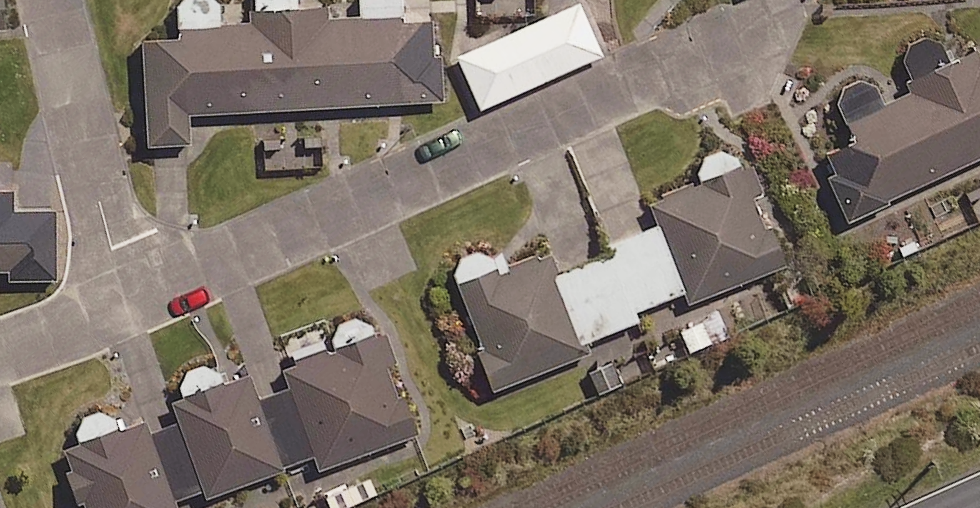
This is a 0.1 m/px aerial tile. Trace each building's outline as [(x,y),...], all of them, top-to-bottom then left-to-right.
[(356,1),(356,7),(327,9),(317,9),(317,0),(253,0),(254,26),(218,28),(217,8),(217,5),(215,2),(214,0),(177,0),(175,3),(174,7),(173,10),(175,39),(141,41),(148,147),(189,144),(187,116),(438,101),(433,16),(400,18),(399,0),(356,0),(356,1)] [(601,55),(578,3),(456,57),(479,109),(601,55)] [(948,64),(940,47),(938,45),(935,43),(931,42),(928,42),(925,41),(922,42),(918,43),(915,44),(913,46),(910,48),(908,51),(907,54),(905,57),(905,60),(904,63),(913,81),(905,84),(910,95),(882,108),(874,90),(872,88),(870,85),(867,83),(864,81),(861,80),(858,80),(854,80),(851,81),(848,82),(845,84),(843,86),(841,89),(839,92),(838,95),(837,98),(838,101),(838,105),(839,107),(856,143),(823,158),(852,219),(979,159),(979,49),(948,64)] [(684,293),(688,303),(782,267),(743,165),(740,161),(737,158),(734,156),(730,154),(726,153),(721,152),(717,153),(713,154),(709,156),(705,158),(702,161),(700,165),(698,169),(697,173),(697,177),(697,181),(697,182),(649,200),(659,228),(684,293)] [(9,271),(9,281),(55,280),(54,213),(14,213),(14,194),(0,195),(0,271),(9,271)] [(556,278),(581,344),(586,342),(645,320),(641,310),(684,293),(659,228),(599,251),(603,260),(556,278)] [(581,344),(556,278),(546,252),(497,271),(493,261),(491,258),(489,255),(486,252),(483,250),(480,249),(476,248),(472,248),(469,248),(465,250),(462,251),(459,253),(456,256),(454,259),(453,263),(452,267),(452,270),(452,274),(453,277),(457,287),(496,389),(586,355),(581,344)] [(280,471),(278,466),(315,453),(321,469),(410,437),(370,323),(367,321),(364,319),(361,318),(358,317),(354,317),(351,317),(347,318),(344,319),(341,321),(338,323),(336,325),(333,328),(332,331),(330,334),(330,338),(334,349),(284,367),(294,393),(257,406),(247,376),(225,384),(225,383),(223,380),(220,377),(217,374),(213,372),(209,370),(205,370),(201,370),(197,370),(193,372),(190,374),(186,377),(184,380),(182,383),(180,387),(179,392),(179,396),(180,400),(174,402),(182,425),(150,436),(145,423),(117,433),(113,421),(110,418),(108,415),(104,414),(101,412),(97,412),(94,412),(90,412),(87,413),(83,415),(80,418),(78,420),(76,424),(75,427),(74,431),(74,434),(78,446),(65,451),(85,507),(175,507),(172,498),(204,487),(207,497),(280,471)]
